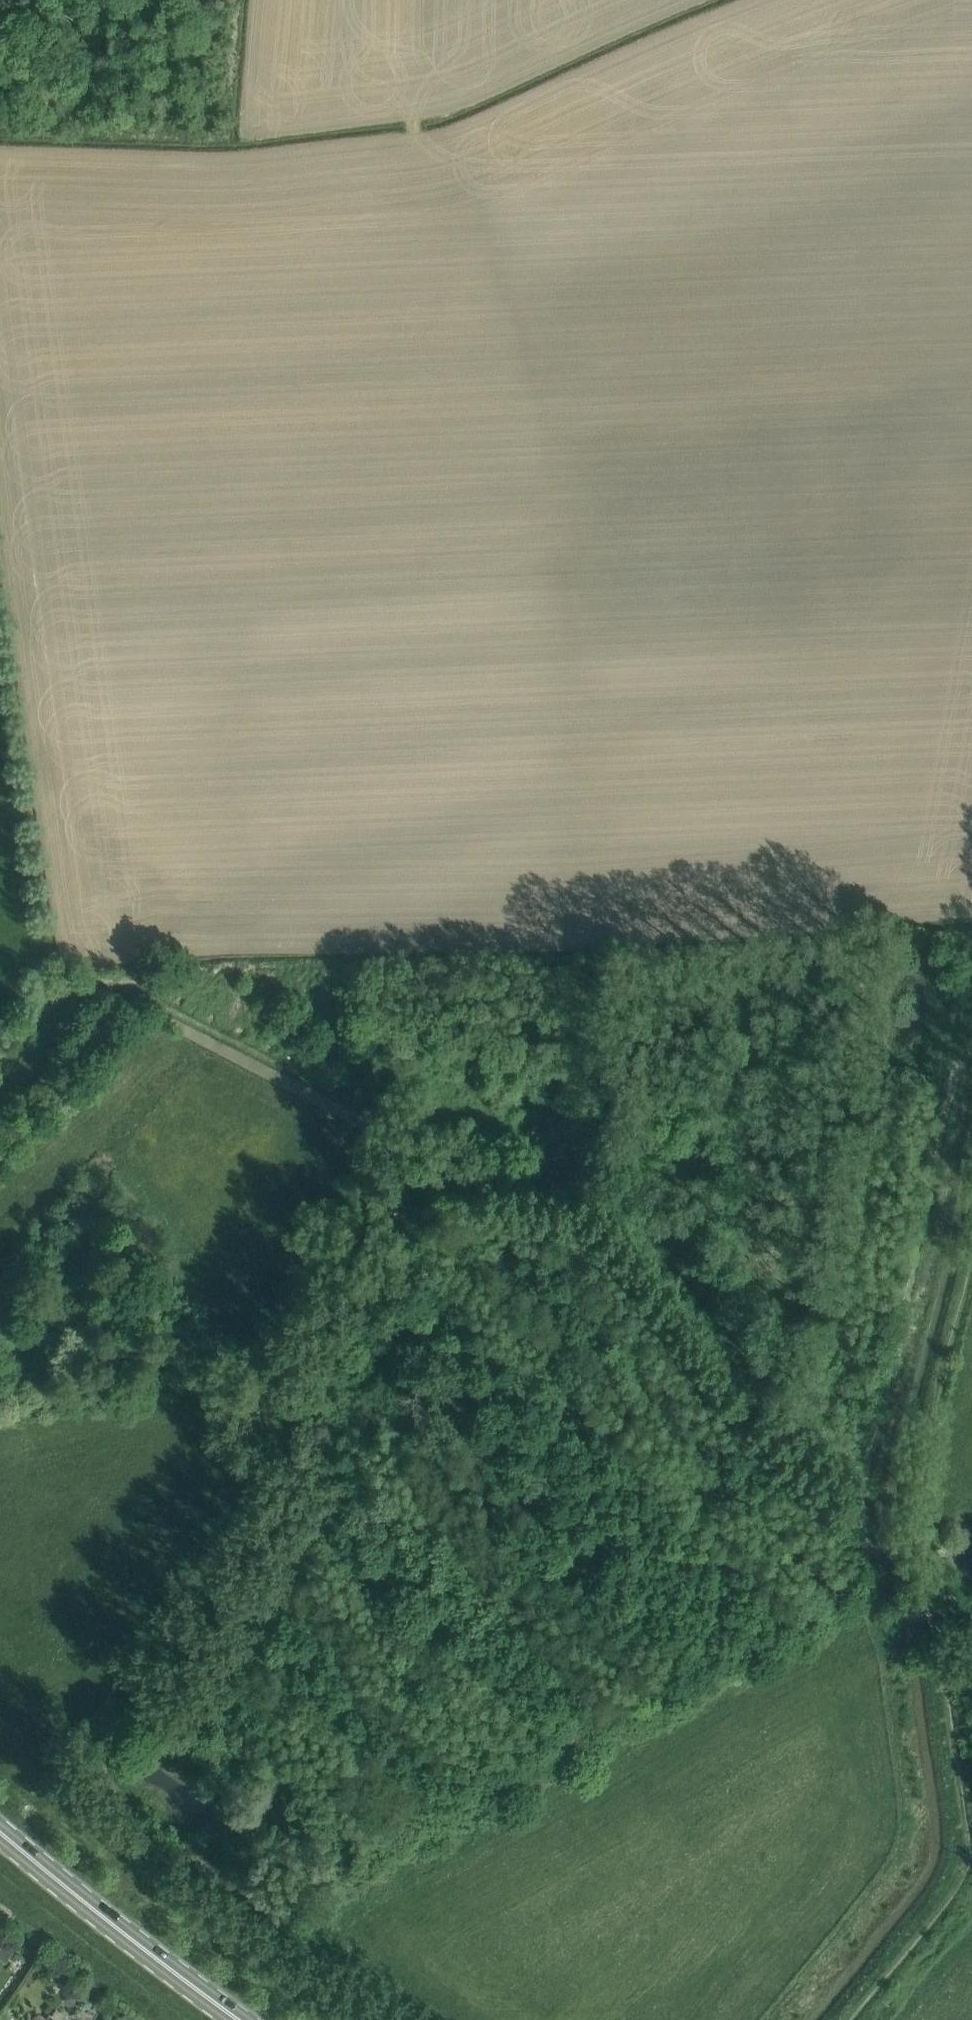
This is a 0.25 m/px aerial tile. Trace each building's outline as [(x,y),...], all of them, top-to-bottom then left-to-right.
[(3,1945),(0,1949),(0,1958),(6,1962),(13,1952),(3,1945)] [(70,1991),(64,2000),(69,2003),(74,2003),(78,1997),(70,1991)]
